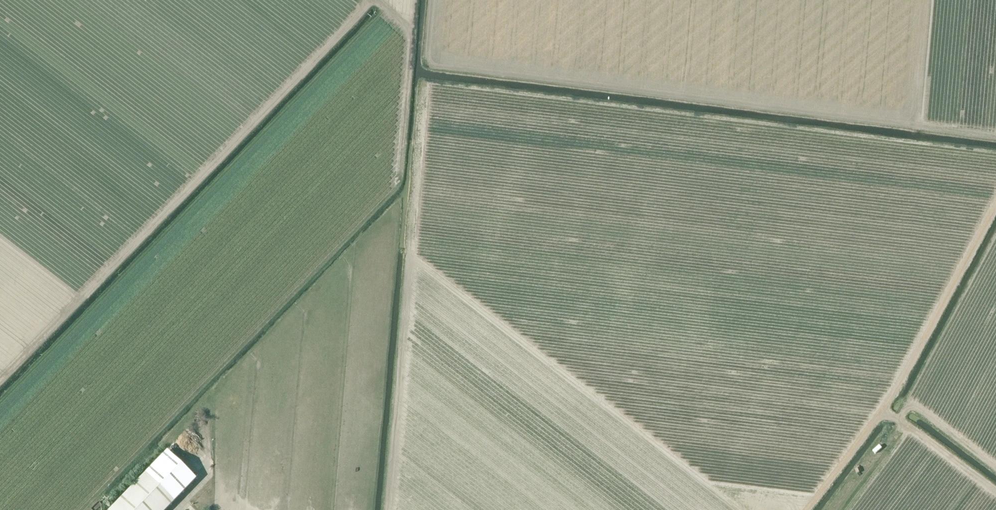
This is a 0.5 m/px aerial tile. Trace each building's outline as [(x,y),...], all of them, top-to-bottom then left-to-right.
[(111,509),(166,509),(175,501),(196,479),(168,452),(146,473),(111,509)]
